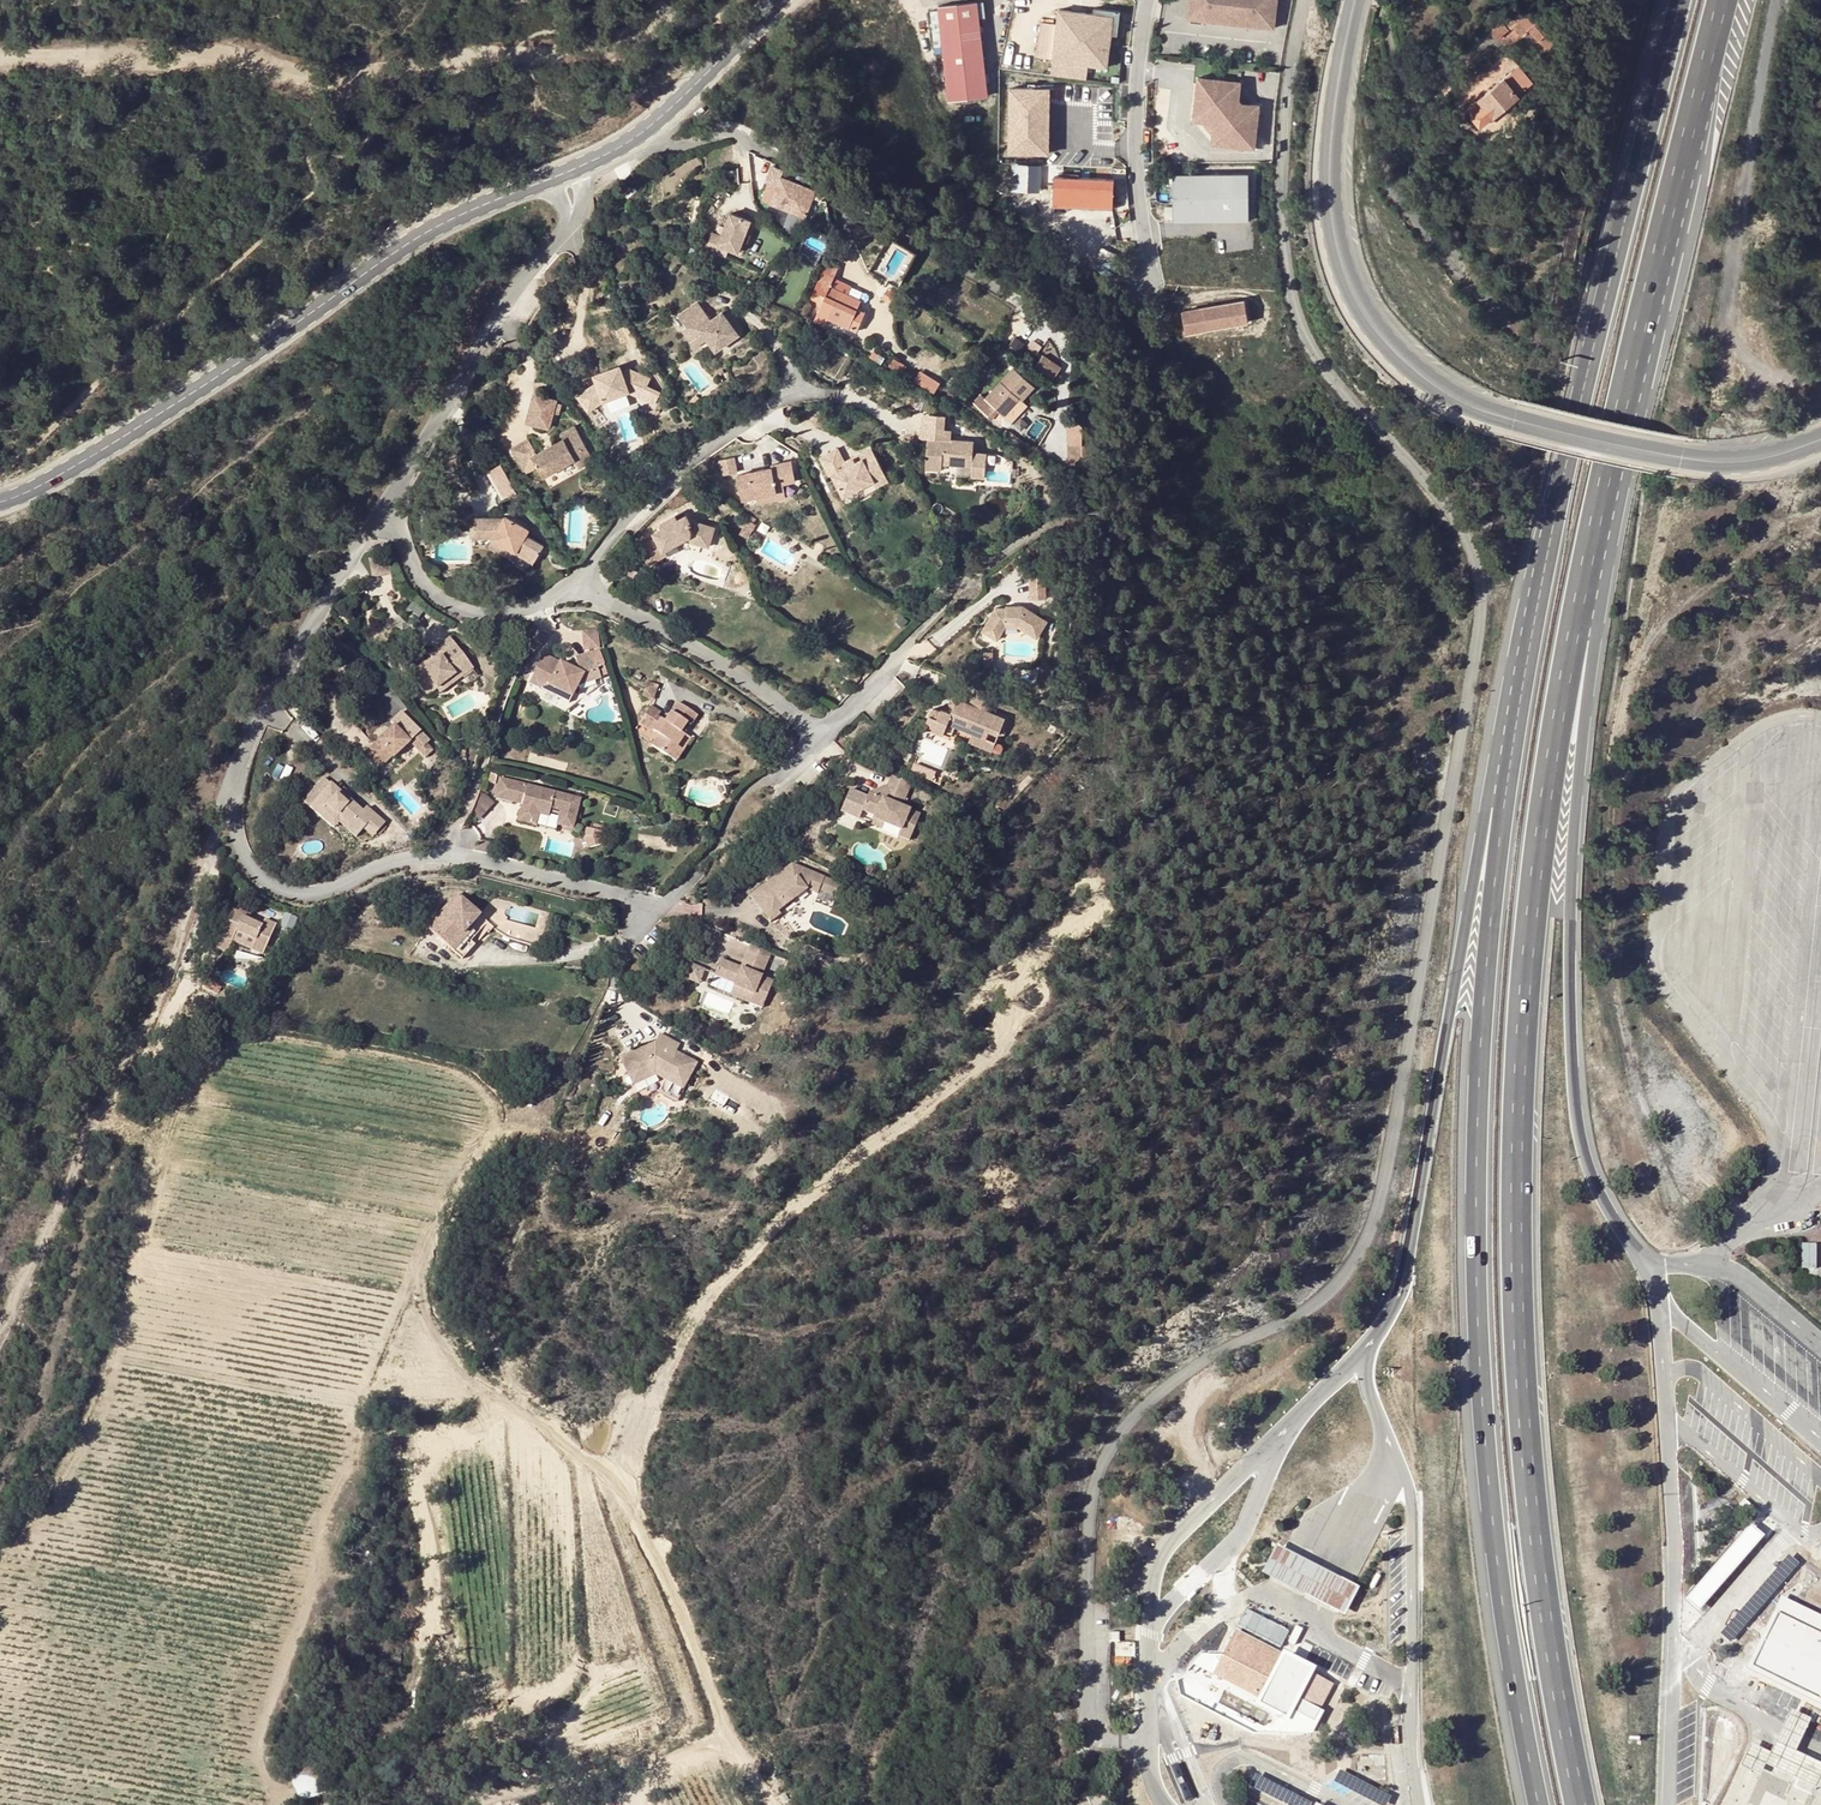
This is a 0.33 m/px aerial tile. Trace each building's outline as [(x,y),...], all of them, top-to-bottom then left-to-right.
[(942,4),(952,98),(991,94),(981,0),(978,0),(942,4)] [(1189,21),(1275,29),(1278,0),(1191,0),(1189,21)] [(1113,14),(1058,8),(1051,75),(1087,79),(1089,64),(1107,66),(1113,14)] [(1532,26),(1521,14),(1509,22),(1513,29),(1501,38),(1505,45),(1532,26)] [(1476,105),(1489,121),(1540,86),(1526,71),(1476,105)] [(1193,115),(1202,117),(1212,129),(1210,139),(1258,143),(1261,104),(1242,102),(1244,80),(1196,76),(1193,115)] [(1046,152),(1046,85),(1004,85),(1004,152),(1046,152)] [(705,110),(701,106),(693,113),(697,117),(705,110)] [(1040,190),(1040,163),(1011,163),(1011,190),(1040,190)] [(756,202),(801,215),(810,186),(775,176),(777,168),(767,165),(756,202)] [(1112,177),(1052,174),(1050,204),(1110,207),(1112,177)] [(1249,175),(1173,174),(1173,220),(1249,221),(1249,175)] [(419,204),(421,209),(432,203),(429,199),(419,204)] [(723,224),(716,222),(713,229),(720,232),(723,224)] [(800,254),(814,257),(816,249),(802,245),(800,254)] [(814,311),(819,313),(840,325),(849,310),(837,304),(840,298),(842,292),(824,283),(822,286),(815,282),(800,315),(810,319),(814,311)] [(851,305),(840,298),(837,304),(849,310),(851,305)] [(1250,318),(1247,298),(1181,310),(1184,330),(1250,318)] [(644,303),(631,313),(638,322),(650,312),(644,303)] [(814,322),(819,313),(814,311),(810,319),(814,322)] [(1042,353),(1036,362),(1055,375),(1061,365),(1042,353)] [(632,365),(618,359),(614,369),(627,376),(632,365)] [(1009,365),(975,404),(1005,431),(1028,405),(1022,399),(1034,386),(1009,365)] [(914,380),(934,391),(940,381),(919,370),(914,380)] [(522,464),(555,441),(552,437),(563,428),(543,402),(532,409),(536,416),(528,422),(533,428),(522,436),(516,429),(509,434),(504,427),(488,438),(504,461),(515,455),(522,464)] [(902,418),(901,427),(908,428),(907,458),(923,459),(925,453),(954,453),(953,464),(967,464),(968,440),(954,440),(954,428),(922,426),(923,419),(902,418)] [(1081,420),(1067,420),(1068,445),(1083,445),(1081,420)] [(528,422),(516,429),(522,436),(533,428),(528,422)] [(574,444),(563,428),(552,437),(555,441),(563,451),(574,444)] [(821,436),(804,444),(812,462),(816,461),(828,484),(858,469),(857,466),(868,460),(855,434),(841,441),(843,445),(828,453),(827,448),(821,436)] [(478,447),(464,456),(482,482),(496,472),(478,447)] [(712,496),(727,494),(747,491),(746,482),(752,481),(762,479),(759,458),(741,460),(742,465),(708,470),(712,496)] [(755,497),(752,481),(746,482),(747,491),(727,494),(728,500),(755,497)] [(488,514),(462,499),(448,520),(462,529),(471,525),(492,568),(507,560),(498,543),(494,535),(503,531),(492,512),(488,514)] [(658,531),(667,531),(689,536),(694,515),(675,511),(666,501),(661,506),(657,501),(637,519),(640,523),(634,530),(637,538),(623,549),(636,563),(650,551),(650,546),(650,537),(658,531)] [(738,513),(724,524),(729,531),(744,521),(738,513)] [(471,525),(462,529),(483,572),(492,568),(471,525)] [(507,538),(503,531),(494,535),(498,543),(507,538)] [(650,546),(667,531),(658,531),(650,537),(650,546)] [(1030,560),(1015,562),(1017,583),(1032,581),(1030,560)] [(1004,610),(998,613),(1007,616),(1021,608),(1018,607),(1009,605),(1004,610)] [(1045,621),(1021,608),(1007,616),(998,613),(990,614),(981,631),(1002,641),(1008,629),(1034,641),(1045,621)] [(409,672),(412,676),(433,662),(437,667),(451,656),(428,624),(407,638),(409,641),(413,646),(399,655),(396,650),(385,658),(399,679),(409,672)] [(983,640),(975,640),(976,660),(985,659),(983,640)] [(413,646),(409,641),(396,650),(399,655),(413,646)] [(550,652),(532,680),(533,680),(544,687),(549,680),(575,696),(582,686),(587,685),(585,676),(606,671),(599,651),(586,654),(580,656),(585,661),(576,666),(550,652)] [(433,662),(412,676),(416,681),(437,667),(433,662)] [(609,680),(606,671),(585,676),(587,685),(609,680)] [(402,683),(412,676),(409,672),(399,679),(402,683)] [(549,680),(544,687),(571,702),(575,696),(549,680)] [(650,735),(657,721),(652,718),(658,707),(665,711),(671,700),(652,689),(641,709),(633,704),(636,698),(624,691),(614,708),(632,719),(624,733),(640,742),(645,732),(650,735)] [(961,700),(955,698),(942,693),(940,697),(932,695),(927,705),(920,702),(915,716),(943,727),(949,714),(965,721),(973,724),(975,719),(991,722),(998,706),(977,698),(964,693),(961,700)] [(363,712),(357,717),(360,720),(349,729),(346,726),(331,737),(347,755),(362,742),(368,742),(382,732),(378,727),(387,720),(371,700),(361,709),(363,712)] [(652,718),(657,721),(659,722),(665,711),(658,707),(652,718)] [(357,717),(346,726),(349,729),(360,720),(357,717)] [(973,724),(965,721),(962,728),(985,738),(991,722),(975,719),(973,724)] [(664,725),(659,722),(657,721),(650,735),(656,739),(664,725)] [(650,748),(656,739),(650,735),(645,732),(640,742),(650,748)] [(327,797),(291,767),(270,790),(298,814),(303,809),(321,822),(325,818),(336,825),(350,810),(329,794),(327,797)] [(902,826),(899,836),(912,841),(925,810),(906,802),(913,782),(894,774),(888,790),(895,792),(892,800),(885,797),(872,791),(865,810),(877,815),(886,819),(902,826)] [(578,802),(499,780),(495,797),(510,801),(513,791),(523,794),(520,805),(515,824),(535,829),(538,818),(548,821),(549,815),(559,818),(556,827),(569,831),(578,802)] [(895,792),(888,790),(885,797),(892,800),(895,792)] [(510,801),(520,805),(523,794),(513,791),(510,801)] [(886,819),(877,815),(874,822),(882,826),(886,819)] [(584,836),(581,845),(587,855),(599,848),(597,845),(601,834),(592,831),(590,838),(584,836)] [(782,880),(796,882),(802,866),(770,854),(727,885),(746,913),(754,907),(752,903),(782,880)] [(809,888),(815,871),(802,866),(796,882),(809,888)] [(403,918),(442,950),(456,935),(451,931),(462,917),(452,909),(455,905),(430,885),(403,918)] [(208,897),(206,903),(215,907),(217,900),(208,897)] [(228,912),(215,907),(206,903),(198,901),(188,927),(183,939),(196,944),(201,932),(202,930),(205,922),(222,928),(219,937),(231,941),(243,909),(230,905),(228,912)] [(452,909),(462,917),(465,912),(455,905),(452,909)] [(737,961),(746,939),(729,932),(719,954),(695,944),(688,959),(707,967),(707,972),(725,979),(722,987),(737,993),(748,966),(737,961)] [(688,963),(683,979),(699,984),(704,967),(688,963)] [(630,1030),(626,1036),(630,1044),(622,1048),(618,1041),(594,1057),(605,1074),(624,1062),(629,1072),(643,1079),(646,1072),(660,1080),(672,1058),(651,1047),(653,1042),(630,1030)] [(630,1044),(626,1036),(618,1041),(622,1048),(630,1044)] [(611,1084),(629,1072),(624,1062),(605,1074),(611,1084)] [(646,1072),(643,1079),(656,1086),(660,1080),(646,1072)] [(1800,1243),(1801,1268),(1817,1268),(1817,1243),(1800,1243)] [(1361,1582),(1279,1540),(1264,1569),(1346,1611),(1361,1582)] [(1781,1597),(1746,1670),(1820,1706),(1820,1616),(1781,1597)] [(1317,1665),(1236,1630),(1211,1675),(1291,1718),(1296,1711),(1318,1721),(1335,1686),(1316,1675),(1317,1665)] [(1791,1714),(1772,1756),(1751,1746),(1739,1771),(1759,1780),(1764,1770),(1816,1794),(1820,1783),(1820,1767),(1796,1756),(1812,1723),(1791,1714)] [(1172,1737),(1186,1781),(1192,1779),(1179,1735),(1172,1737)]
